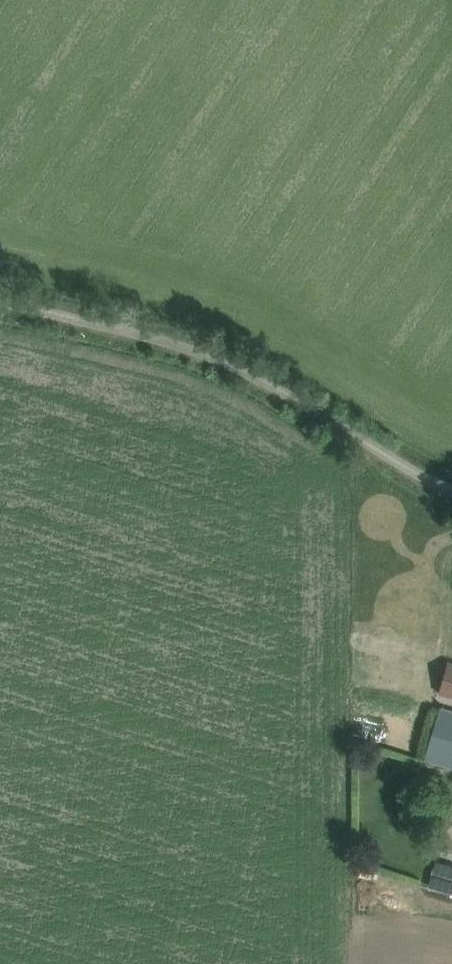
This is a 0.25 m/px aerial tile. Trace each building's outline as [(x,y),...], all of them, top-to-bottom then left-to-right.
[(440,694),(451,697),(451,664),(449,663),(440,694)] [(425,760),(451,768),(451,711),(441,708),(425,760)] [(430,889),(451,892),(451,864),(434,861),(430,889)]
